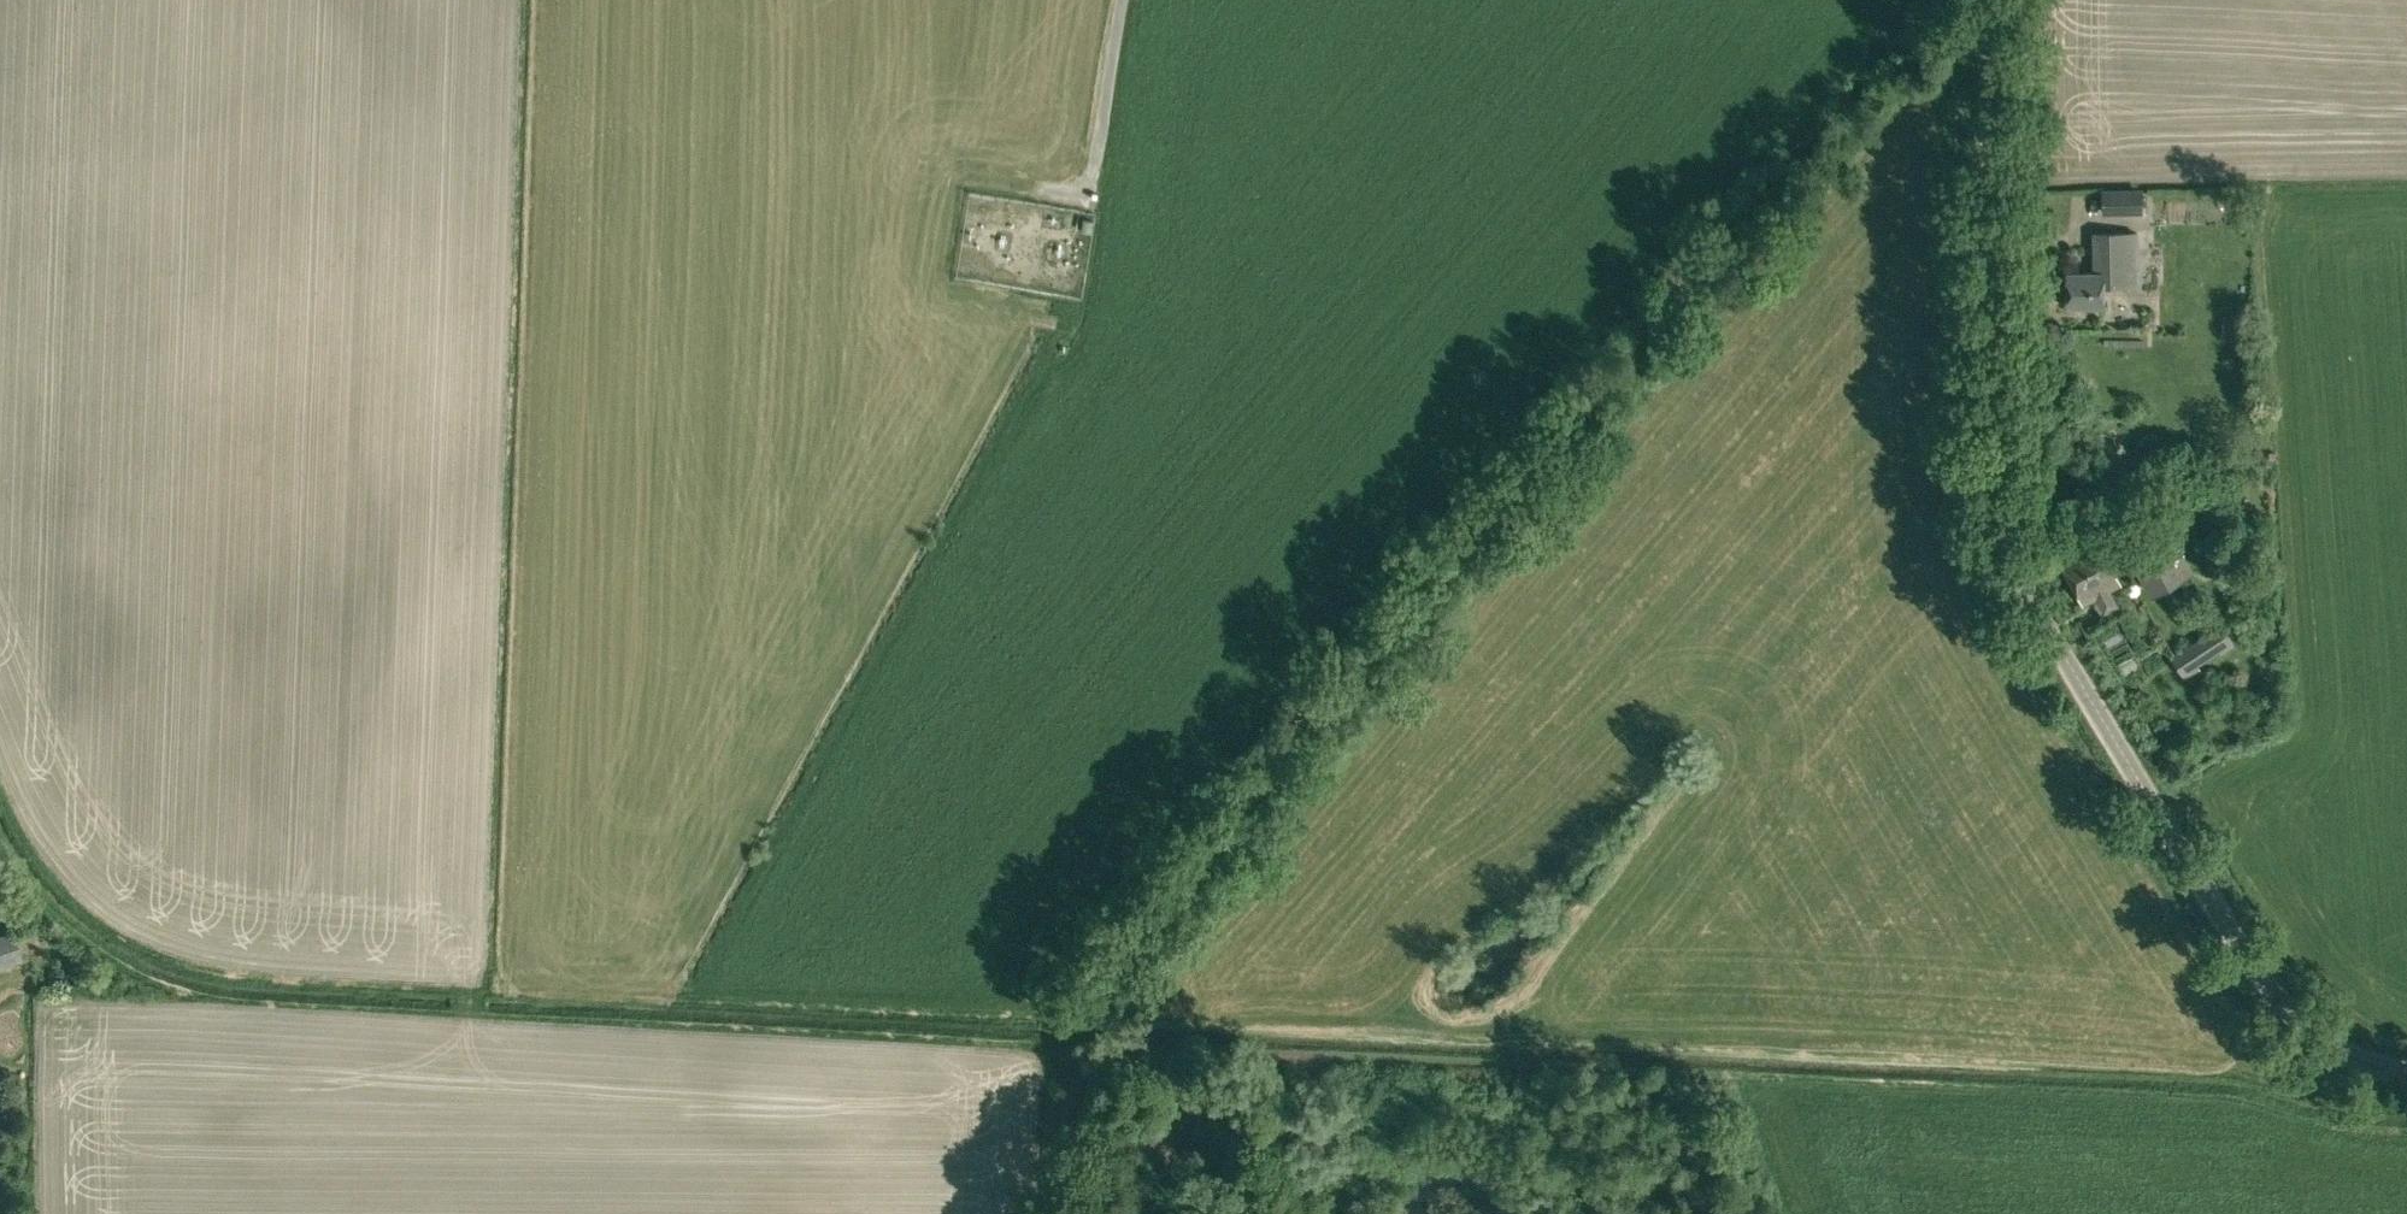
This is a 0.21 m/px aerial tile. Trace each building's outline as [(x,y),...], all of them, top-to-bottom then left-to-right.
[(2102,190),(2103,214),(2144,212),(2144,188),(2102,190)] [(2067,272),(2067,306),(2104,306),(2103,286),(2126,285),(2125,232),(2094,233),(2094,272),(2067,272)] [(2117,447),(2109,428),(2096,433),(2104,452),(2117,447)] [(2132,549),(2155,590),(2181,576),(2158,535),(2132,549)] [(2107,590),(2121,583),(2096,537),(2058,558),(2083,603),(2091,599),(2100,615),(2116,606),(2107,590)] [(2222,623),(2172,657),(2185,677),(2199,667),(2197,664),(2219,650),(2221,653),(2235,643),(2222,623)] [(21,958),(18,951),(39,944),(35,929),(13,936),(12,934),(0,938),(0,965),(21,958)]
